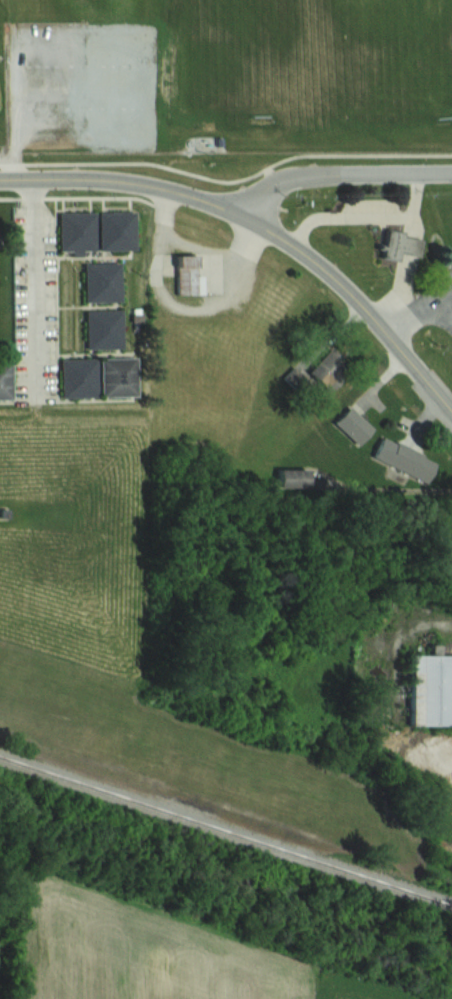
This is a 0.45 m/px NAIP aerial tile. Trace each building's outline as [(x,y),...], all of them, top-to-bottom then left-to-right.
[(92,212),(58,212),(58,251),(92,252),(92,212)] [(97,251),(132,251),(132,212),(97,212),(97,251)] [(379,259),(396,261),(397,251),(411,253),(414,236),(382,232),(379,259)] [(173,295),(193,295),(193,256),(173,256),(173,295)] [(118,264),(82,264),(82,303),(118,303),(118,264)] [(84,349),(120,349),(120,310),(84,310),(84,349)] [(323,392),(347,370),(329,350),(305,372),(323,392)] [(94,359),(58,359),(58,398),(94,398),(94,359)] [(99,397),(132,397),(132,359),(99,359),(99,397)] [(371,431),(347,407),(332,422),(356,446),(371,431)] [(435,459),(380,437),(371,460),(426,482),(435,459)] [(305,486),(305,470),(275,470),(275,486),(305,486)] [(443,536),(451,546),(451,529),(443,536)] [(406,726),(451,726),(451,655),(440,655),(440,644),(426,644),(426,655),(406,655),(406,726)]
